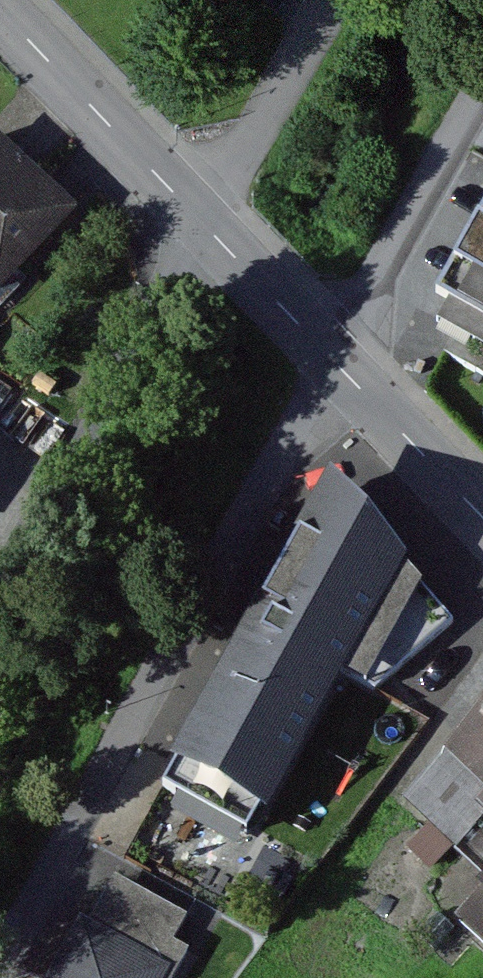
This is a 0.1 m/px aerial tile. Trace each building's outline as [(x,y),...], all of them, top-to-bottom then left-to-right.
[(0,125),(0,303),(4,308),(94,219),(0,125)] [(442,299),(482,321),(482,224),(442,299)] [(459,620),(336,470),(172,788),(254,832),(351,674),(389,685),(459,620)] [(461,759),(482,779),(482,734),(461,759)] [(120,874),(63,977),(166,977),(199,917),(120,874)]
